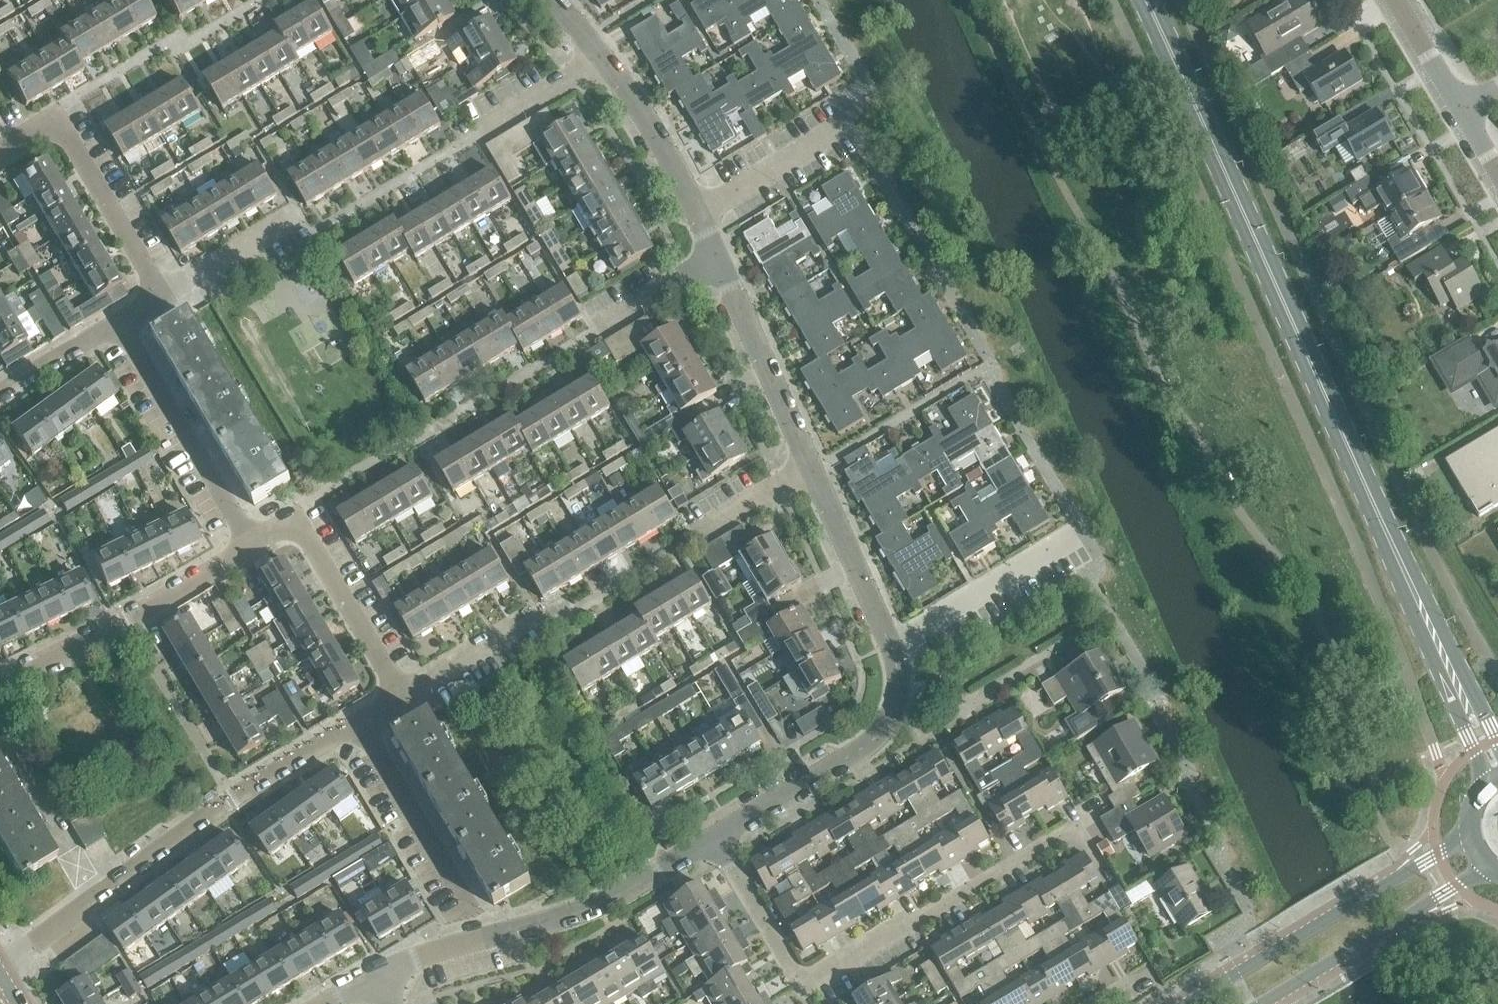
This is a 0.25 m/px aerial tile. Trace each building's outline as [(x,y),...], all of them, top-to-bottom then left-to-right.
[(51,6),(48,0),(45,0),(37,5),(41,12),(51,6)] [(116,42),(135,31),(117,0),(116,0),(98,11),(116,42)] [(155,19),(144,0),(117,0),(135,31),(155,19)] [(178,19),(198,7),(194,0),(167,0),(178,19)] [(395,6),(400,3),(407,15),(433,0),(391,0),(395,6)] [(455,17),(453,14),(455,13),(450,3),(448,5),(445,0),(433,0),(407,15),(415,27),(409,30),(415,40),(440,26),(440,27),(444,25),(444,23),(455,17)] [(601,8),(615,0),(596,0),(601,8)] [(690,6),(706,32),(723,22),(729,32),(732,30),(736,36),(731,39),(735,46),(752,36),(747,28),(737,11),(730,0),(700,0),(690,6)] [(737,11),(755,0),(730,0),(737,11)] [(767,9),(778,29),(804,14),(796,0),(797,0),(755,0),(737,11),(747,28),(753,24),(750,19),(767,9)] [(1296,38),(1321,23),(1316,14),(1317,12),(1315,8),(1313,9),(1308,0),(1289,0),(1248,25),(1266,55),(1260,58),(1271,76),(1292,63),(1282,46),(1296,38)] [(295,14),(314,44),(333,33),(315,2),(295,14)] [(14,12),(10,5),(0,11),(4,18),(14,12)] [(31,18),(41,12),(37,5),(27,11),(31,18)] [(337,27),(347,21),(339,8),(330,14),(337,27)] [(79,22),(97,53),(116,42),(98,11),(79,22)] [(276,26),(280,32),(281,32),(295,56),(296,55),(314,44),(295,14),(276,26)] [(804,14),(778,29),(790,49),(774,59),(771,54),(765,57),(764,58),(775,75),(823,45),(815,32),(818,30),(815,25),(812,26),(811,24),(804,14)] [(642,50),(649,63),(698,34),(688,18),(682,22),(685,27),(669,36),(657,16),(630,32),(637,43),(635,45),(639,52),(642,50)] [(491,18),(448,44),(453,54),(466,46),(474,58),(504,40),(491,18)] [(14,28),(9,21),(0,27),(0,29),(3,34),(14,28)] [(345,40),(355,34),(347,21),(337,27),(345,40)] [(78,65),(79,64),(97,53),(79,22),(59,34),(63,41),(64,41),(78,65)] [(752,25),(747,28),(751,35),(756,32),(752,25)] [(281,32),(280,32),(262,43),(280,74),(300,62),(296,55),(295,56),(281,32)] [(699,50),(702,55),(708,51),(698,34),(649,63),(657,77),(655,78),(659,85),(661,84),(668,95),(675,91),(695,80),(694,79),(682,60),(699,50)] [(504,40),(474,58),(481,71),(468,79),(474,88),(517,63),(504,40)] [(64,41),(63,41),(45,52),(64,83),(83,71),(79,64),(78,65),(64,41)] [(413,68),(440,51),(434,41),(407,57),(413,68)] [(764,104),(766,106),(773,102),(771,99),(785,91),(784,90),(775,75),(764,58),(765,57),(756,42),(739,53),(743,59),(748,56),(757,72),(738,84),(743,93),(753,109),(752,110),(753,111),(764,104)] [(262,43),(243,54),(261,85),(280,74),(262,43)] [(834,63),(837,62),(834,56),(831,58),(823,45),(775,75),(784,90),(785,91),(789,98),(795,94),(788,82),(804,72),(816,92),(842,76),(834,63)] [(369,80),(400,61),(393,51),(362,69),(369,80)] [(45,52),(26,63),(45,94),(64,83),(45,52)] [(1324,103),(1359,82),(1342,54),(1319,68),(1310,53),(1285,68),(1300,93),(1313,85),(1324,103)] [(243,54),(224,66),(242,97),(261,85),(243,54)] [(25,106),(45,94),(26,63),(7,75),(25,106)] [(224,66),(204,78),(223,108),(242,97),(224,66)] [(360,76),(356,69),(336,81),(340,88),(360,76)] [(383,83),(393,77),(389,70),(379,76),(383,83)] [(694,122),(743,93),(738,84),(733,76),(726,80),(729,85),(713,95),(701,75),(694,79),(695,80),(675,91),(682,102),(679,104),(683,111),(686,109),(694,122)] [(373,89),(383,83),(379,76),(369,82),(373,89)] [(183,81),(163,93),(182,124),(202,112),(183,81)] [(325,97),(335,91),(331,84),(321,90),(325,97)] [(461,105),(466,96),(449,87),(441,92),(437,86),(427,91),(438,110),(442,116),(461,105)] [(343,102),(353,96),(349,89),(339,96),(343,102)] [(315,103),(325,97),(321,90),(311,96),(315,103)] [(182,124),(163,93),(144,104),(163,135),(182,124)] [(703,144),(706,142),(713,154),(739,138),(727,118),(743,108),(746,113),(752,110),(753,109),(743,93),(694,122),(702,135),(699,137),(703,144)] [(421,138),(441,126),(423,95),(403,107),(421,138)] [(333,108),(343,102),(339,96),(329,102),(333,108)] [(144,146),(163,135),(144,104),(126,116),(144,146)] [(287,120),(297,114),(293,107),(283,113),(287,120)] [(402,149),(421,138),(403,107),(384,118),(402,149)] [(550,136),(560,130),(548,109),(537,115),(550,136)] [(1344,128),(1338,118),(1312,133),(1324,153),(1346,140),(1358,160),(1382,146),(1381,144),(1392,138),(1375,110),(1344,128)] [(305,125),(315,119),(311,112),(301,119),(305,125)] [(277,126),(287,120),(283,113),(273,119),(277,126)] [(539,142),(540,142),(550,136),(537,115),(527,121),(539,142)] [(144,146),(126,116),(106,127),(124,158),(144,146)] [(383,160),(402,149),(384,118),(365,130),(383,160)] [(295,131),(305,125),(301,119),(291,125),(295,131)] [(592,140),(591,138),(588,140),(576,121),(577,121),(577,120),(560,130),(550,136),(540,142),(539,142),(534,145),(547,167),(553,164),(592,140)] [(527,121),(517,128),(529,148),(534,145),(539,142),(527,121)] [(519,154),(529,148),(517,128),(506,134),(519,154)] [(365,172),(383,160),(365,130),(346,141),(365,172)] [(244,143),(251,139),(247,132),(240,137),(244,143)] [(506,134),(496,140),(509,160),(519,154),(506,134)] [(227,144),(231,151),(244,143),(240,137),(231,142),(227,144)] [(265,150),(275,143),(271,137),(261,143),(265,150)] [(200,154),(214,145),(210,138),(195,147),(200,154)] [(486,146),(498,167),(509,160),(496,140),(486,146)] [(594,151),(590,144),(593,143),(592,140),(553,164),(566,185),(605,162),(598,149),(594,151)] [(346,183),(365,172),(346,141),(327,152),(346,183)] [(200,154),(195,147),(189,150),(193,157),(200,154)] [(327,194),(346,183),(327,152),(308,164),(327,194)] [(203,168),(213,162),(209,155),(199,161),(203,168)] [(20,175),(32,196),(58,180),(45,159),(20,175)] [(508,184),(519,177),(509,160),(498,167),(508,184)] [(166,174),(176,168),(172,161),(162,167),(166,174)] [(193,174),(203,168),(199,161),(189,167),(193,174)] [(566,185),(579,207),(618,184),(616,181),(614,183),(610,177),(613,175),(605,162),(566,185)] [(327,194),(308,164),(288,176),(307,206),(327,194)] [(278,196),(259,165),(239,177),(258,208),(278,196)] [(156,180),(166,174),(162,167),(152,173),(156,180)] [(1389,215),(1425,194),(1411,170),(1392,181),(1385,169),(1345,193),(1353,206),(1360,201),(1368,214),(1383,205),(1389,215)] [(473,181),(492,212),(511,200),(493,170),(473,181)] [(867,204),(859,191),(861,189),(858,184),(856,186),(848,173),(822,188),(834,208),(818,218),(815,213),(808,217),(818,234),(867,204)] [(239,219),(258,208),(239,177),(221,189),(239,219)] [(165,191),(175,185),(171,178),(161,184),(165,191)] [(32,196),(44,217),(70,201),(58,180),(32,196)] [(454,193),(473,224),(492,212),(473,181),(454,193)] [(155,197),(165,191),(161,184),(151,190),(155,197)] [(618,184),(579,207),(592,228),(631,205),(623,191),(620,193),(616,187),(619,186),(618,184)] [(524,210),(535,204),(525,187),(514,193),(524,210)] [(239,219),(221,189),(202,200),(220,231),(239,219)] [(11,208),(0,190),(0,215),(11,208)] [(436,204),(454,235),(473,224),(454,193),(436,204)] [(1421,229),(1440,218),(1425,194),(1389,215),(1401,234),(1388,242),(1401,264),(1432,246),(1421,229)] [(201,242),(220,231),(202,200),(183,211),(201,242)] [(83,222),(70,201),(44,217),(57,238),(83,222)] [(417,215),(435,246),(454,235),(436,204),(417,215)] [(534,227),(545,220),(535,204),(524,210),(534,227)] [(881,221),(877,216),(875,218),(867,204),(818,234),(828,250),(834,246),(831,241),(848,231),(859,251),(886,236),(878,223),(881,221)] [(592,228),(605,250),(644,227),(642,225),(640,226),(635,219),(639,217),(631,205),(592,228)] [(7,226),(18,219),(11,208),(0,215),(7,226)] [(183,211),(163,223),(182,254),(201,242),(183,211)] [(790,216),(795,224),(801,221),(796,212),(790,216)] [(412,251),(411,251),(415,258),(435,246),(417,215),(399,226),(398,227),(412,251)] [(399,226),(394,219),(375,231),(394,262),(411,251),(412,251),(398,227),(399,226)] [(762,267),(811,238),(801,221),(795,225),(798,229),(781,239),(769,220),(743,235),(750,247),(747,248),(752,255),(754,254),(762,267)] [(57,238),(69,259),(95,243),(83,222),(57,238)] [(516,226),(504,233),(506,236),(510,242),(522,234),(516,226)] [(605,250),(618,272),(655,250),(654,249),(653,249),(642,231),(645,229),(644,227),(605,250)] [(550,253),(561,247),(551,230),(540,237),(550,253)] [(394,262),(375,231),(356,243),(374,274),(394,262)] [(514,250),(528,241),(524,234),(510,243),(514,250)] [(892,247),(886,236),(859,251),(871,271),(855,281),(852,276),(846,280),(856,296),(905,267),(896,254),(899,252),(896,247),(893,249),(892,247)] [(775,287),(781,298),(807,282),(797,265),(806,259),(805,257),(812,253),(814,258),(821,254),(811,238),(762,267),(770,280),(768,282),(772,289),(775,287)] [(19,247),(16,248),(22,258),(33,252),(27,242),(19,247)] [(69,259),(81,279),(108,264),(95,243),(69,259)] [(356,243),(336,254),(355,285),(374,274),(356,243)] [(510,243),(504,246),(508,253),(514,250),(510,243)] [(531,256),(541,250),(537,243),(527,249),(531,256)] [(560,270),(571,264),(561,247),(550,253),(560,270)] [(16,248),(6,254),(12,265),(22,258),(16,248)] [(1460,315),(1488,299),(1466,261),(1453,269),(1441,248),(1406,268),(1415,283),(1423,278),(1441,307),(1451,301),(1460,315)] [(22,258),(29,269),(39,263),(33,252),(22,258)] [(480,270),(491,264),(486,257),(476,263),(480,270)] [(29,269),(22,258),(12,265),(18,275),(26,270),(29,269)] [(499,275),(509,269),(505,262),(494,268),(499,275)] [(522,262),(513,267),(518,275),(527,270),(522,262)] [(470,276),(480,270),(476,263),(466,269),(470,276)] [(105,294),(120,285),(108,264),(81,279),(93,300),(73,312),(65,299),(54,305),(69,331),(112,305),(105,294)] [(904,310),(923,299),(923,298),(916,286),(918,284),(915,279),(912,280),(905,267),(856,296),(865,313),(872,309),(869,304),(885,294),(897,315),(904,310)] [(488,281),(499,275),(494,268),(484,275),(488,281)] [(577,297),(588,291),(577,273),(566,280),(577,297)] [(443,293),(453,287),(449,280),(439,286),(443,293)] [(50,298),(61,292),(54,281),(43,288),(50,298)] [(792,316),(800,330),(849,300),(839,284),(832,288),(835,293),(819,302),(807,282),(781,298),(788,309),(785,311),(786,313),(789,318),(792,316)] [(461,298),(471,292),(467,285),(457,291),(461,298)] [(433,299),(443,293),(439,286),(429,292),(433,299)] [(582,318),(564,287),(544,299),(563,330),(582,318)] [(34,308),(45,302),(38,291),(28,297),(34,308)] [(451,304),(461,298),(457,291),(447,297),(451,304)] [(897,334),(890,338),(890,339),(900,355),(949,326),(941,313),(944,311),(940,306),(938,307),(930,294),(923,298),(923,299),(904,310),(916,330),(900,339),(897,334)] [(544,341),(563,330),(544,299),(525,310),(544,341)] [(0,300),(0,329),(13,320),(1,300),(0,300)] [(827,356),(845,346),(833,325),(849,316),(852,321),(859,317),(849,300),(800,330),(808,343),(805,345),(808,350),(811,348),(812,350),(818,361),(819,361),(827,356)] [(45,302),(34,308),(39,316),(47,329),(47,328),(54,340),(64,334),(45,302)] [(405,315),(415,309),(411,302),(401,308),(405,315)] [(30,322),(39,316),(34,308),(25,314),(30,322)] [(395,321),(405,315),(401,308),(391,314),(395,320),(395,321)] [(423,321),(433,315),(429,308),(419,314),(423,321)] [(507,321),(506,322),(521,346),(520,346),(524,353),(544,341),(525,310),(507,321)] [(391,314),(390,312),(383,317),(383,318),(372,325),(376,332),(395,320),(391,314)] [(413,327),(423,321),(419,314),(409,320),(413,327)] [(502,357),(520,346),(521,346),(506,322),(507,321),(503,314),(483,326),(502,357)] [(188,394),(224,372),(190,315),(153,337),(188,394)] [(633,325),(624,330),(636,351),(642,347),(655,369),(690,348),(677,326),(663,335),(650,315),(633,325)] [(0,329),(0,357),(26,341),(25,340),(35,334),(24,316),(14,322),(13,320),(0,329)] [(398,336),(408,330),(404,323),(394,329),(398,336)] [(483,326),(464,338),(483,368),(502,357),(483,326)] [(900,355),(910,371),(915,379),(921,375),(914,363),(929,353),(942,373),(968,357),(960,344),(962,343),(959,337),(957,339),(949,326),(900,355)] [(624,330),(615,336),(627,357),(636,351),(624,330)] [(900,355),(890,339),(890,338),(886,331),(869,341),(873,347),(878,344),(888,360),(868,372),(859,357),(852,361),(855,366),(839,376),(827,356),(819,361),(818,361),(800,371),(808,385),(806,386),(809,392),(812,390),(819,403),(868,374),(878,391),(883,399),(894,392),(896,395),(901,392),(900,389),(915,380),(915,379),(910,371),(900,355)] [(611,353),(617,363),(627,357),(615,336),(604,342),(611,353)] [(464,380),(483,368),(464,338),(446,349),(464,380)] [(1478,355),(1469,340),(1434,361),(1452,391),(1478,376),(1487,391),(1489,389),(1497,403),(1497,343),(1478,355)] [(585,354),(591,365),(611,353),(604,342),(585,354)] [(703,370),(690,348),(655,369),(663,381),(656,389),(660,396),(668,391),(703,370)] [(446,349),(427,360),(445,391),(464,380),(446,349)] [(407,372),(426,403),(445,391),(427,360),(407,372)] [(95,370),(74,385),(93,411),(114,396),(95,370)] [(716,392),(703,370),(668,391),(676,403),(667,409),(671,416),(643,433),(649,444),(671,431),(687,421),(682,412),(716,392)] [(224,372),(188,394),(221,449),(257,427),(224,372)] [(872,394),(878,391),(868,374),(819,403),(827,417),(825,418),(828,423),(830,422),(838,435),(865,419),(852,399),(869,390),(872,394)] [(572,389),(591,420),(610,408),(592,377),(572,389)] [(53,400),(72,426),(93,411),(74,385),(53,400)] [(591,420),(572,389),(553,401),(572,431),(591,420)] [(960,431),(944,440),(941,435),(934,439),(944,456),(993,427),(984,412),(987,410),(983,405),(981,406),(974,395),(948,411),(960,431)] [(53,400),(32,415),(52,441),(72,426),(53,400)] [(534,412),(553,443),(572,431),(553,401),(534,412)] [(529,448),(533,455),(553,443),(534,412),(516,423),(530,447),(529,448)] [(733,435),(719,413),(702,423),(697,415),(687,421),(671,431),(679,444),(688,439),(698,456),(733,435)] [(12,430),(31,456),(52,441),(32,415),(12,430)] [(493,428),(511,459),(529,448),(530,447),(516,423),(512,416),(493,428)] [(257,427),(221,449),(254,506),(291,484),(257,427)] [(958,464),(974,454),(986,474),(1012,458),(1004,445),(1007,444),(1004,438),(1001,440),(993,427),(944,456),(954,473),(955,472),(961,469),(958,464)] [(474,439),(492,470),(511,459),(493,428),(474,439)] [(1445,462),(1479,518),(1497,506),(1497,430),(1445,462)] [(746,457),(733,435),(698,456),(705,467),(697,473),(703,483),(711,477),(712,478),(746,457)] [(455,451),(474,481),(492,470),(474,439),(455,451)] [(915,450),(902,458),(902,459),(903,458),(913,475),(918,483),(919,483),(938,472),(948,488),(943,491),(947,497),(963,487),(955,472),(954,473),(944,456),(934,439),(920,447),(919,444),(914,447),(915,450)] [(16,458),(3,441),(0,443),(0,469),(16,458)] [(617,455),(627,449),(623,442),(612,448),(617,455)] [(141,466),(152,460),(150,457),(157,454),(151,445),(145,448),(145,449),(135,455),(141,466)] [(606,461),(617,455),(612,448),(602,454),(606,461)] [(883,477),(871,457),(845,473),(853,486),(850,487),(853,493),(856,491),(864,504),(913,475),(903,458),(902,459),(895,449),(888,453),(894,464),(896,462),(899,467),(883,477)] [(455,451),(435,463),(454,493),(474,481),(455,451)] [(126,461),(124,462),(130,473),(141,466),(135,455),(126,461)] [(982,503),(979,498),(972,502),(982,519),(1031,490),(1022,474),(1024,473),(1021,468),(1018,469),(1012,458),(986,474),(998,494),(982,503)] [(616,472),(626,466),(622,459),(612,465),(616,472)] [(119,479),(130,473),(124,462),(113,469),(119,479)] [(579,478),(589,472),(585,465),(575,471),(579,478)] [(606,478),(616,472),(612,465),(602,471),(606,478)] [(415,467),(395,479),(414,510),(433,498),(415,467)] [(102,475),(109,486),(119,479),(113,469),(102,475)] [(569,484),(579,478),(575,471),(565,477),(569,484)] [(618,474),(609,479),(614,486),(622,481),(618,474)] [(98,492),(109,486),(102,475),(91,482),(98,492)] [(916,495),(923,491),(919,483),(918,483),(913,475),(864,504),(871,517),(869,518),(872,524),(874,522),(882,535),(902,524),(909,521),(897,500),(913,491),(916,495)] [(376,490),(395,521),(414,510),(395,479),(376,490)] [(87,499),(98,492),(91,482),(80,488),(87,499)] [(578,495),(588,489),(584,482),(574,488),(578,495)] [(531,492),(533,496),(547,488),(544,484),(531,492)] [(673,501),(684,495),(679,486),(668,492),(673,501)] [(76,505),(87,499),(80,488),(70,494),(76,505)] [(541,501),(551,494),(547,488),(537,494),(541,501)] [(568,501),(578,495),(574,488),(564,494),(568,501)] [(658,488),(639,500),(657,531),(677,519),(658,488)] [(376,490),(357,502),(376,532),(395,521),(376,490)] [(1012,517),(1023,537),(1050,521),(1042,508),(1044,506),(1041,501),(1039,503),(1031,490),(982,519),(992,535),(998,531),(995,526),(1012,517)] [(66,512),(76,505),(70,494),(59,501),(66,512)] [(531,507),(541,501),(537,494),(527,500),(531,507)] [(983,551),(997,543),(992,535),(982,519),(972,502),(968,494),(951,504),(955,510),(959,508),(969,524),(949,536),(964,562),(978,554),(979,557),(985,554),(983,551)] [(638,542),(657,531),(639,500),(620,511),(638,542)] [(356,544),(376,532),(357,502),(338,513),(356,544)] [(546,514),(551,511),(547,504),(536,510),(541,517),(546,514)] [(536,520),(541,517),(536,510),(526,517),(530,523),(536,520)] [(37,529),(49,522),(42,511),(30,518),(37,529)] [(601,523),(619,553),(638,542),(620,511),(601,523)] [(199,542),(184,513),(161,524),(175,553),(199,542)] [(499,526),(510,520),(506,513),(495,519),(499,526)] [(541,517),(536,520),(540,526),(549,521),(546,514),(541,517)] [(25,536),(37,529),(30,518),(18,525),(25,536)] [(464,537),(483,525),(484,524),(480,518),(460,530),(464,537)] [(601,565),(619,553),(601,523),(582,534),(601,565)] [(152,565),(175,553),(161,524),(138,535),(152,565)] [(436,537),(446,531),(442,524),(431,530),(436,537)] [(914,544),(902,524),(882,535),(875,539),(883,552),(881,554),(884,559),(886,558),(894,571),(943,542),(933,525),(927,529),(930,534),(914,544)] [(14,543),(25,536),(18,525),(8,532),(14,543)] [(741,526),(731,532),(744,553),(754,548),(751,544),(752,543),(741,526)] [(425,543),(436,537),(431,530),(421,537),(425,543)] [(7,547),(14,543),(8,532),(0,536),(0,544),(3,549),(7,547)] [(731,532),(721,538),(734,560),(739,556),(744,553),(731,532)] [(449,548),(459,542),(454,533),(432,547),(436,554),(446,547),(449,548)] [(582,576),(601,565),(582,534),(563,545),(582,576)] [(129,576),(152,565),(138,535),(115,546),(129,576)] [(788,559),(774,536),(754,548),(744,553),(739,556),(753,580),(788,559)] [(563,587),(545,557),(533,564),(516,537),(501,546),(519,577),(527,572),(543,599),(563,587)] [(721,538),(711,544),(724,566),(734,560),(721,538)] [(906,589),(913,603),(939,587),(928,567),(944,557),(947,562),(953,558),(943,542),(894,571),(902,584),(900,586),(903,591),(906,589)] [(711,544),(701,550),(714,572),(724,566),(711,544)] [(563,587),(582,576),(563,545),(545,557),(563,587)] [(106,587),(129,576),(115,546),(92,557),(106,587)] [(398,560),(408,554),(404,547),(394,553),(398,560)] [(422,553),(426,560),(436,554),(432,547),(421,553),(422,553)] [(471,563),(490,594),(510,582),(491,551),(471,563)] [(388,566),(398,560),(394,553),(384,559),(388,566)] [(788,559),(753,580),(761,593),(751,599),(754,605),(744,611),(746,616),(752,625),(759,621),(774,612),(768,603),(802,583),(788,559)] [(298,580),(285,560),(259,575),(271,596),(298,580)] [(398,576),(408,570),(404,563),(394,569),(398,576)] [(490,594),(471,563),(452,575),(471,605),(490,594)] [(388,582),(398,576),(394,569),(384,575),(388,582)] [(727,594),(714,572),(703,578),(716,601),(727,594)] [(69,614),(92,603),(77,574),(54,585),(69,614)] [(712,605),(693,574),(674,586),(692,617),(712,605)] [(434,586),(452,617),(471,605),(452,575),(434,586)] [(284,617),(310,601),(298,580),(271,596),(264,601),(276,622),(284,617)] [(46,626),(69,614),(54,585),(31,596),(46,626)] [(452,617),(434,586),(415,597),(433,628),(452,617)] [(692,617),(674,586),(655,597),(673,628),(692,617)] [(23,637),(46,626),(31,596),(8,607),(23,637)] [(224,625),(235,618),(222,597),(211,604),(224,625)] [(433,628),(415,597),(395,609),(407,629),(413,640),(433,628)] [(654,639),(655,639),(673,628),(655,597),(635,609),(639,616),(640,616),(654,639)] [(240,615),(251,609),(245,598),(233,605),(240,615)] [(296,638),(322,622),(310,601),(284,617),(291,629),(280,635),(286,644),(296,638)] [(401,633),(407,629),(395,609),(392,603),(386,607),(401,633)] [(781,651),(817,629),(816,629),(803,608),(804,607),(803,606),(779,620),(774,612),(759,621),(752,625),(737,634),(744,646),(760,637),(764,644),(773,639),(781,651)] [(23,637),(8,607),(0,611),(0,648),(23,637)] [(246,626),(257,619),(251,609),(240,615),(246,626)] [(190,616),(164,632),(176,653),(203,637),(190,616)] [(640,616),(639,616),(621,627),(640,658),(659,646),(655,639),(654,639),(640,616)] [(752,625),(746,616),(737,622),(737,623),(732,626),(737,634),(752,625)] [(241,629),(235,618),(224,625),(231,635),(241,629)] [(309,659),(335,643),(322,622),(296,638),(286,644),(292,654),(302,648),(309,659)] [(602,638),(621,669),(640,658),(621,627),(602,638)] [(791,675),(831,652),(830,652),(829,653),(821,638),(819,639),(815,632),(817,630),(817,629),(781,651),(788,663),(785,664),(791,675)] [(176,653),(189,674),(216,658),(203,637),(176,653)] [(584,650),(602,680),(621,669),(602,638),(584,650)] [(263,658),(273,652),(267,641),(256,648),(263,658)] [(321,679),(321,680),(347,664),(335,643),(309,659),(316,671),(306,677),(311,685),(321,679)] [(252,665),(263,658),(256,648),(246,654),(252,665)] [(719,662),(729,655),(725,649),(715,655),(719,662)] [(564,662),(582,692),(602,680),(584,650),(564,662)] [(1056,678),(1057,679),(1043,687),(1054,706),(1072,695),(1083,714),(1124,689),(1101,651),(1056,678)] [(269,669),(279,662),(273,652),(263,658),(269,669)] [(836,665),(830,654),(831,653),(831,652),(791,675),(785,679),(792,691),(801,686),(808,698),(811,696),(815,703),(830,693),(826,687),(841,678),(840,677),(838,679),(832,669),(838,665),(837,664),(836,665)] [(216,658),(189,674),(201,695),(228,679),(216,658)] [(258,675),(269,669),(263,658),(252,665),(258,675)] [(700,673),(714,665),(710,658),(696,666),(700,673)] [(360,685),(347,664),(321,680),(334,700),(360,685)] [(740,757),(758,745),(761,744),(754,731),(762,726),(726,665),(715,671),(737,709),(718,720),(722,727),(722,728),(740,757)] [(696,666),(690,670),(694,677),(700,673),(696,666)] [(201,695),(214,716),(241,699),(228,679),(201,695)] [(663,696),(676,687),(672,680),(658,689),(663,696)] [(290,698),(301,692),(294,681),(283,688),(290,698)] [(753,698),(763,692),(757,682),(747,689),(753,698)] [(680,707),(697,696),(691,686),(673,696),(680,707)] [(656,699),(663,696),(658,689),(652,693),(656,699)] [(226,736),(284,702),(278,691),(262,700),(268,710),(260,716),(255,709),(249,713),(241,699),(214,716),(226,736)] [(302,719),(313,713),(301,692),(290,698),(302,719)] [(768,723),(778,717),(763,692),(753,698),(768,723)] [(662,717),(680,707),(673,696),(656,707),(662,717)] [(286,729),(297,723),(284,702),(226,736),(239,757),(266,741),(258,728),(279,716),(286,729)] [(631,722),(636,719),(635,717),(641,714),(634,703),(623,710),(631,722)] [(1001,712),(981,724),(998,752),(1009,746),(1007,742),(1016,737),(1025,752),(1021,755),(1028,767),(1044,757),(1015,708),(1003,715),(1001,712)] [(804,733),(831,724),(826,709),(799,718),(804,733)] [(616,731),(631,722),(623,710),(614,715),(617,720),(612,723),(616,731)] [(653,722),(647,712),(642,715),(641,714),(635,717),(636,719),(631,722),(637,732),(653,722)] [(464,772),(430,716),(393,737),(408,762),(411,759),(417,768),(413,770),(427,794),(464,772)] [(718,720),(708,727),(712,734),(701,740),(700,741),(718,770),(740,757),(722,728),(722,727),(718,720)] [(619,743),(637,732),(631,722),(616,731),(613,733),(619,743)] [(1141,795),(1131,778),(1155,764),(1131,722),(1086,749),(1095,763),(1099,760),(1106,773),(1102,775),(1113,795),(1108,798),(1115,810),(1141,795)] [(976,761),(986,755),(988,759),(998,752),(981,724),(961,735),(963,739),(952,746),(981,795),(997,785),(990,773),(986,776),(976,761)] [(686,740),(690,747),(679,753),(679,754),(696,783),(718,770),(700,741),(701,740),(696,733),(686,740)] [(657,767),(674,796),(696,783),(679,754),(679,753),(675,746),(653,759),(657,766),(657,767)] [(907,773),(936,822),(952,812),(945,801),(940,803),(931,788),(940,782),(942,786),(953,779),(936,751),(916,763),(918,766),(907,773)] [(1051,769),(1040,775),(1042,779),(1033,785),(1024,769),(1028,767),(1021,755),(1005,764),(1035,813),(1046,806),(1048,810),(1068,798),(1051,769)] [(647,773),(635,780),(652,809),(674,796),(657,767),(657,766),(653,759),(643,766),(647,773)] [(1024,820),(1035,813),(1005,764),(990,773),(997,785),(1001,783),(1011,798),(1001,804),(999,800),(988,807),(1005,835),(1026,823),(1024,820)] [(22,802),(5,774),(0,766),(0,816),(22,802)] [(334,770),(313,784),(333,811),(353,796),(334,770)] [(460,849),(497,828),(464,772),(427,794),(442,818),(445,816),(450,824),(446,826),(460,849)] [(914,819),(921,831),(936,822),(907,773),(896,779),(894,776),(874,788),(891,816),(901,810),(899,807),(909,801),(918,817),(914,819)] [(313,784),(293,799),(312,826),(333,811),(313,784)] [(879,819),(881,823),(891,816),(874,788),(854,799),(856,803),(845,810),(874,858),(890,849),(883,838),(879,840),(869,825),(879,819)] [(956,831),(953,827),(943,833),(960,862),(980,850),(978,847),(989,840),(960,791),(945,801),(952,812),(956,810),(965,825),(956,831)] [(1151,857),(1186,836),(1163,797),(1153,803),(1155,805),(1149,809),(1147,807),(1139,812),(1132,800),(1100,819),(1115,843),(1135,831),(1151,857)] [(293,799),(272,814),(291,841),(312,826),(293,799)] [(22,802),(0,816),(0,849),(19,881),(56,859),(22,802)] [(812,825),(829,853),(840,847),(838,844),(847,838),(856,853),(852,856),(859,868),(874,858),(845,810),(834,816),(832,813),(812,825)] [(95,843),(105,837),(90,812),(79,818),(95,843)] [(291,841),(272,814),(251,829),(271,856),(291,841)] [(85,850),(95,843),(79,818),(69,824),(85,850)] [(960,862),(943,833),(933,840),(935,843),(926,849),(916,833),(921,831),(914,819),(898,828),(927,877),(938,871),(941,874),(960,862)] [(817,856),(819,860),(829,853),(812,825),(792,836),(794,840),(783,847),(812,895),(828,886),(821,875),(817,877),(807,862),(817,856)] [(497,828),(460,849),(474,873),(478,871),(483,880),(480,882),(494,906),(509,897),(531,884),(497,828)] [(898,828),(883,838),(890,849),(894,847),(903,862),(894,868),(892,864),(881,870),(899,899),(919,888),(916,884),(927,877),(898,828)] [(230,835),(209,850),(229,877),(249,862),(230,835)] [(372,853),(383,846),(377,835),(366,842),(372,853)] [(1105,859),(1114,854),(1107,841),(1097,847),(1105,859)] [(362,859),(372,853),(366,842),(355,848),(362,859)] [(790,893),(797,905),(812,895),(783,847),(772,853),(770,850),(750,862),(767,891),(778,885),(776,881),(785,876),(794,891),(790,893)] [(351,866),(362,860),(362,859),(355,848),(344,855),(351,866)] [(209,850),(189,865),(208,892),(229,877),(209,850)] [(1067,869),(1055,876),(1085,924),(1100,915),(1093,903),(1088,906),(1079,890),(1089,885),(1091,888),(1102,882),(1085,853),(1074,859),(1064,865),(1067,869)] [(340,873),(351,866),(344,855),(333,862),(340,873)] [(859,868),(852,856),(836,865),(866,914),(877,908),(879,911),(899,899),(881,870),(871,876),(873,880),(864,886),(855,870),(859,868)] [(329,879),(340,873),(333,862),(323,868),(329,879)] [(364,864),(335,881),(342,893),(371,876),(364,864)] [(189,865),(168,880),(187,906),(208,892),(189,865)] [(841,899),(832,905),(830,901),(820,907),(837,937),(857,925),(855,921),(866,914),(836,865),(821,875),(828,886),(832,884),(841,899)] [(318,886),(329,879),(323,868),(312,875),(318,886)] [(1179,928),(1182,926),(1214,907),(1214,906),(1211,908),(1189,872),(1193,870),(1192,869),(1171,882),(1165,871),(1148,881),(1126,895),(1120,885),(1108,892),(1109,894),(1120,913),(1132,906),(1160,889),(1182,925),(1179,927),(1179,928)] [(308,892),(318,886),(312,875),(301,881),(308,892)] [(1066,919),(1062,922),(1069,934),(1085,924),(1055,876),(1044,882),(1042,879),(1022,890),(1040,919),(1050,913),(1048,910),(1057,904),(1066,919)] [(167,921),(187,906),(168,880),(148,895),(167,921)] [(297,898),(308,892),(301,881),(291,887),(297,898)] [(667,931),(718,901),(713,891),(706,895),(700,884),(666,905),(673,917),(662,924),(667,931)] [(424,913),(407,885),(385,898),(402,926),(424,913)] [(994,913),(1023,961),(1038,952),(1031,940),(1027,943),(1018,928),(1027,922),(1029,926),(1040,919),(1022,890),(1002,902),(1005,906),(994,913)] [(820,907),(809,913),(811,917),(802,923),(793,907),(797,905),(790,893),(774,903),(804,952),(815,945),(817,948),(837,937),(820,907)] [(1102,930),(1091,936),(1109,965),(1128,953),(1126,950),(1138,943),(1120,913),(1109,894),(1093,903),(1100,915),(1104,913),(1113,928),(1104,934),(1102,930)] [(146,936),(167,921),(148,895),(127,910),(146,936)] [(379,940),(402,926),(385,898),(362,911),(379,940)] [(267,916),(277,910),(270,899),(260,905),(267,916)] [(682,933),(689,945),(724,924),(718,914),(724,910),(718,901),(667,931),(671,939),(682,933)] [(257,922),(267,916),(260,905),(251,911),(257,922)] [(125,951),(146,936),(127,910),(106,925),(125,951)] [(246,929),(257,922),(251,911),(239,918),(246,929)] [(980,916),(971,921),(961,928),(978,956),(988,950),(986,947),(995,941),(1005,956),(1000,959),(1007,971),(1023,961),(994,913),(983,919),(980,916)] [(341,915),(319,928),(336,956),(358,943),(341,915)] [(235,936),(246,929),(239,918),(228,925),(235,936)] [(1089,977),(1098,971),(1109,965),(1091,936),(1081,942),(1083,946),(1074,952),(1065,936),(1069,934),(1062,922),(1046,931),(1076,980),(1087,973),(1089,977)] [(730,934),(724,924),(689,945),(697,957),(675,970),(679,977),(690,970),(690,971),(742,940),(736,930),(730,934)] [(224,942),(235,936),(228,925),(217,931),(224,942)] [(314,969),(336,956),(319,928),(297,941),(314,969)] [(978,956),(961,928),(941,939),(943,943),(931,950),(960,999),(976,989),(969,977),(965,980),(956,965),(965,959),(968,962),(978,956)] [(213,949),(224,942),(217,931),(206,938),(213,949)] [(1052,965),(1042,971),(1040,967),(1030,973),(1047,1002),(1067,990),(1064,987),(1076,980),(1046,931),(1031,940),(1038,952),(1042,950),(1052,965)] [(109,963),(120,956),(104,935),(94,942),(109,963)] [(663,972),(664,975),(665,974),(642,935),(641,936),(643,938),(633,943),(629,937),(620,942),(619,940),(618,940),(651,995),(658,990),(652,979),(663,972)] [(202,955),(213,949),(206,938),(195,944),(202,955)] [(643,999),(651,995),(618,940),(618,941),(619,943),(610,948),(614,955),(604,960),(603,958),(603,959),(626,998),(626,997),(625,995),(637,988),(643,999)] [(713,983),(745,965),(747,963),(741,953),(748,949),(742,940),(690,971),(695,978),(706,972),(713,983)] [(314,969),(297,941),(275,954),(292,982),(314,969)] [(99,971),(109,963),(94,942),(83,950),(99,971)] [(191,962),(202,955),(195,944),(185,951),(191,962)] [(88,979),(95,974),(99,971),(83,950),(73,957),(88,979)] [(180,968),(191,962),(185,951),(174,957),(180,968)] [(271,996),(292,982),(275,954),(254,967),(271,996)] [(62,965),(75,987),(88,979),(73,957),(62,965)] [(169,975),(180,968),(174,957),(163,964),(169,975)] [(626,998),(603,959),(602,959),(603,961),(594,967),(590,960),(581,966),(580,963),(579,964),(603,1003),(613,1003),(624,996),(625,998),(626,998)] [(1019,979),(1022,983),(1012,988),(1003,973),(1007,971),(1000,959),(985,968),(1006,1003),(1044,1003),(1047,1002),(1030,973),(1019,979)] [(929,981),(939,974),(931,961),(921,967),(929,981)] [(158,982),(169,975),(163,964),(152,971),(158,982)] [(564,982),(577,1003),(603,1003),(579,964),(580,966),(571,972),(575,978),(565,984),(564,982)] [(713,1003),(723,1003),(750,988),(744,978),(750,974),(745,965),(713,983),(704,989),(693,996),(698,1003),(709,997),(713,1003)] [(271,996),(254,967),(232,980),(246,1003),(256,1003),(271,996)] [(985,968),(969,977),(976,989),(981,986),(990,1002),(986,1003),(1006,1003),(985,968)] [(124,987),(135,981),(128,970),(117,977),(124,987)] [(147,988),(158,982),(152,971),(141,977),(147,988)] [(898,999),(891,987),(901,981),(896,973),(853,998),(857,1003),(889,1003),(898,999)] [(64,1003),(96,1003),(101,1001),(93,988),(100,983),(95,974),(88,979),(75,987),(59,996),(64,1003)] [(937,994),(947,988),(939,974),(929,981),(937,994)] [(210,993),(216,1003),(246,1003),(232,980),(210,993)] [(130,998),(141,992),(135,981),(124,987),(130,998)] [(564,982),(563,982),(564,984),(555,990),(551,984),(542,989),(541,987),(540,987),(550,1003),(577,1003),(564,982)] [(540,987),(539,987),(541,990),(532,995),(536,1001),(531,1003),(550,1003),(540,987)] [(768,1003),(763,994),(756,998),(750,988),(723,1003),(768,1003)] [(210,993),(197,1001),(192,994),(184,999),(187,1003),(216,1003),(210,993)]
